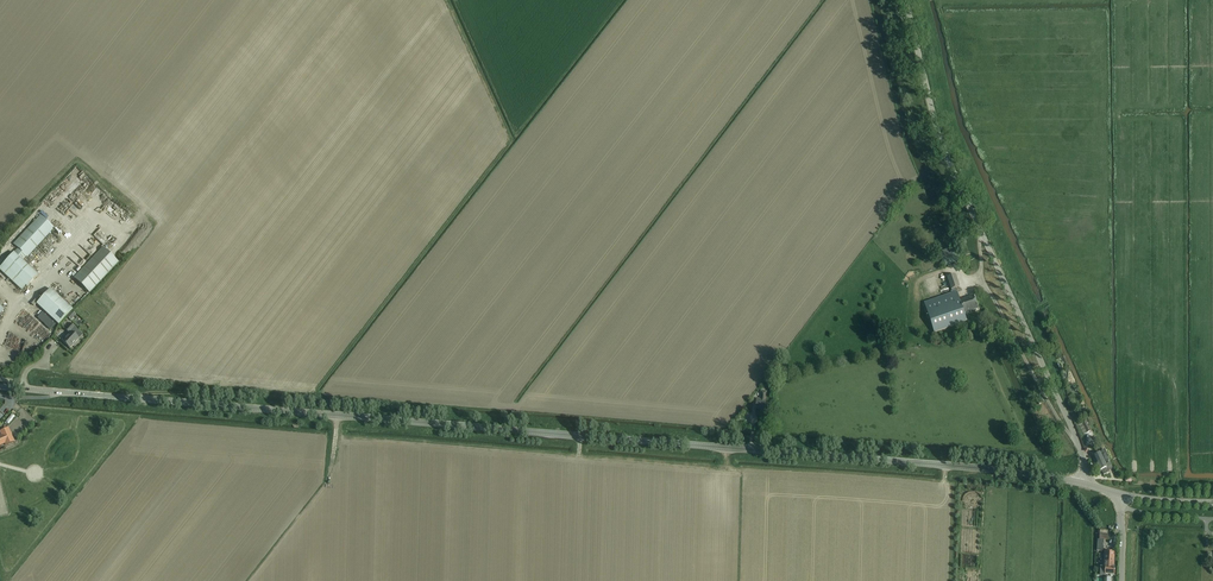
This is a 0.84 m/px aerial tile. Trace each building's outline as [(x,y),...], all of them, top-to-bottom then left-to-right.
[(11,255),(0,267),(0,270),(22,290),(26,286),(27,287),(38,275),(23,260),(27,256),(27,257),(54,228),(45,219),(40,215),(13,244),(18,248),(14,253),(14,252),(11,255)] [(124,242),(117,249),(122,253),(128,246),(124,242)] [(103,247),(74,278),(90,293),(119,262),(114,257),(103,247)] [(957,250),(940,258),(944,265),(945,267),(961,259),(960,258),(957,250)] [(934,332),(962,323),(955,302),(960,301),(957,291),(956,288),(959,287),(955,275),(947,277),(951,290),(952,290),(953,293),(924,303),(934,332)] [(37,298),(31,304),(34,306),(34,307),(37,304),(59,324),(67,316),(72,310),(73,309),(51,288),(40,301),(37,298)] [(955,302),(962,323),(967,321),(964,313),(978,309),(974,296),(960,301),(955,302)] [(76,314),(72,310),(67,316),(71,320),(76,314)] [(42,312),(37,318),(50,329),(55,324),(42,312)] [(62,341),(70,348),(79,338),(70,330),(74,326),(71,324),(66,330),(70,333),(62,341)] [(765,410),(766,403),(772,403),(772,399),(767,398),(767,391),(761,391),(760,398),(757,398),(756,409),(765,410)] [(12,414),(6,422),(9,424),(15,416),(12,414)] [(1084,423),(1079,425),(1083,434),(1089,431),(1091,431),(1090,429),(1086,422),(1084,423)] [(5,443),(6,445),(15,441),(9,427),(0,431),(0,433),(1,435),(0,435),(0,445),(5,443)] [(1104,451),(1093,456),(1095,459),(1095,460),(1097,466),(1104,463),(1106,462),(1106,460),(1107,460),(1104,451)] [(1104,463),(1097,466),(1100,471),(1101,470),(1102,472),(1104,475),(1109,472),(1108,470),(1113,467),(1110,462),(1105,464),(1104,463)] [(1098,539),(1097,551),(1103,551),(1104,540),(1108,540),(1108,534),(1100,533),(1099,539),(1098,539)] [(1105,552),(1104,566),(1100,566),(1100,575),(1105,576),(1105,574),(1110,574),(1110,575),(1110,576),(1111,576),(1112,576),(1113,576),(1113,575),(1114,575),(1115,575),(1115,567),(1114,567),(1115,552),(1105,552)]
